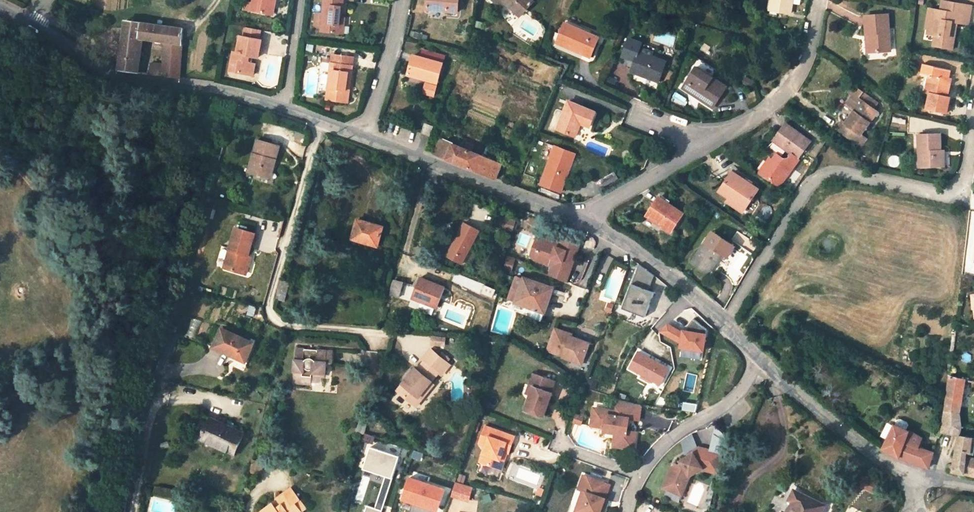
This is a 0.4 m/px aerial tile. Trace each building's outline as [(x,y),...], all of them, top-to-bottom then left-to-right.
[(273,17),(276,0),(257,0),(255,13),(273,17)] [(339,34),(341,16),(343,0),(323,0),(322,13),(320,31),(320,32),(339,34)] [(427,10),(457,13),(458,0),(428,0),(427,10)] [(518,17),(533,2),(531,0),(500,0),(518,17)] [(770,11),(783,14),(790,15),(793,0),(772,0),(770,11)] [(944,2),(942,11),(954,13),(956,4),(944,2)] [(952,31),(953,24),(958,25),(969,27),(972,7),(956,4),(954,13),(942,11),(933,10),(929,29),(928,35),(936,37),(934,46),(953,50),(956,32),(952,31)] [(314,13),(312,30),(320,31),(322,13),(314,13)] [(865,18),(855,18),(856,28),(858,28),(859,40),(866,39),(869,39),(870,53),(889,52),(888,17),(865,18)] [(163,42),(180,44),(181,28),(125,21),(118,69),(134,71),(137,53),(138,44),(139,38),(163,42)] [(589,32),(566,22),(564,25),(588,35),(589,32)] [(556,44),(589,58),(597,39),(588,35),(564,25),(556,44)] [(265,32),(251,29),(250,39),(263,41),(265,32)] [(237,73),(256,76),(257,67),(252,62),(252,56),(263,58),(266,42),(263,41),(250,39),(248,39),(245,55),(241,55),(237,73)] [(178,77),(180,44),(163,42),(163,65),(163,75),(178,77)] [(635,63),(631,73),(656,83),(665,62),(652,57),(639,52),(640,48),(633,45),(627,60),(635,63)] [(652,57),(653,53),(640,48),(639,52),(652,57)] [(332,56),(328,89),(348,91),(352,59),(332,56)] [(413,57),(408,76),(436,84),(441,65),(413,57)] [(694,69),(681,89),(711,109),(725,88),(710,78),(715,71),(696,59),(691,66),(694,69)] [(163,75),(163,65),(149,64),(148,73),(163,75)] [(929,94),(926,110),(946,114),(950,97),(948,96),(951,79),(930,75),(927,93),(929,94)] [(347,102),(348,91),(328,89),(326,99),(347,102)] [(858,100),(862,103),(839,133),(860,148),(866,140),(860,136),(877,114),(872,110),(876,105),(862,94),(858,100)] [(836,130),(839,133),(862,103),(858,100),(836,130)] [(567,102),(556,129),(574,137),(579,125),(587,128),(593,113),(567,102)] [(787,152),(797,160),(809,143),(786,126),(773,142),(787,152)] [(923,169),(942,169),(942,152),(941,136),(919,137),(919,158),(923,158),(923,169)] [(260,175),(261,169),(271,172),(277,145),(255,139),(248,172),(260,175)] [(469,152),(462,149),(440,140),(433,155),(463,167),(496,180),(502,165),(469,152)] [(472,145),(465,143),(462,149),(469,152),(472,145)] [(540,184),(544,185),(559,191),(573,156),(554,149),(540,184)] [(774,153),(759,174),(778,187),(797,160),(787,152),(782,159),(774,153)] [(415,183),(416,177),(405,173),(403,179),(415,183)] [(719,193),(728,200),(743,210),(756,191),(732,174),(719,193)] [(556,198),(559,191),(544,185),(541,192),(556,198)] [(658,199),(646,217),(669,233),(681,214),(658,199)] [(740,213),(743,210),(728,200),(726,204),(740,213)] [(363,243),(364,240),(376,243),(380,228),(356,221),(350,240),(363,243)] [(512,232),(514,225),(499,221),(497,228),(512,232)] [(477,232),(464,224),(446,257),(459,264),(477,232)] [(223,267),(242,273),(246,258),(253,232),(235,227),(223,267)] [(528,259),(532,261),(539,242),(557,249),(560,241),(538,232),(528,259)] [(711,234),(691,264),(707,274),(721,254),(726,258),(733,248),(711,234)] [(550,268),(546,277),(564,284),(578,247),(560,241),(557,249),(539,242),(532,261),(550,268)] [(505,259),(502,270),(510,272),(513,261),(505,259)] [(654,276),(640,263),(622,308),(645,317),(655,292),(649,289),(654,276)] [(503,310),(508,311),(514,302),(542,313),(549,295),(562,299),(563,295),(551,290),(551,289),(522,279),(516,277),(507,300),(503,310)] [(401,284),(394,282),(390,296),(396,298),(409,302),(411,299),(434,308),(443,288),(419,278),(415,288),(401,284)] [(280,280),(275,299),(283,301),(289,282),(280,280)] [(668,325),(661,331),(682,343),(681,347),(703,351),(707,329),(694,319),(688,326),(687,331),(684,331),(683,334),(668,325)] [(560,361),(567,364),(569,359),(581,363),(589,343),(571,337),(572,335),(555,328),(545,352),(561,358),(560,361)] [(252,343),(220,329),(211,348),(244,362),(252,343)] [(293,382),(312,384),(312,375),(325,376),(326,363),(333,364),(333,352),(315,351),(315,354),(308,354),(308,350),(296,349),(293,382)] [(421,360),(423,362),(436,373),(440,376),(448,367),(448,365),(446,364),(449,361),(441,354),(439,357),(430,351),(421,360)] [(660,385),(668,372),(657,365),(659,363),(638,352),(630,368),(643,375),(641,378),(652,384),(654,381),(660,385)] [(581,363),(569,359),(567,364),(579,368),(581,363)] [(413,406),(418,400),(419,399),(416,396),(429,382),(436,373),(423,362),(416,370),(414,369),(395,391),(413,406)] [(669,369),(659,363),(657,365),(668,372),(669,369)] [(553,379),(532,371),(527,383),(531,384),(528,393),(522,409),(541,416),(550,391),(548,391),(553,379)] [(312,384),(324,385),(325,376),(312,375),(312,384)] [(416,396),(419,399),(432,384),(429,382),(416,396)] [(961,442),(962,430),(967,386),(952,382),(945,440),(961,442)] [(629,406),(617,401),(616,412),(593,410),(592,420),(598,420),(597,428),(605,429),(604,432),(616,434),(621,434),(619,448),(634,449),(636,432),(627,431),(628,422),(625,422),(626,419),(638,420),(640,406),(629,406)] [(576,414),(573,421),(580,424),(583,417),(576,414)] [(242,433),(210,418),(201,437),(218,445),(217,448),(232,455),(242,433)] [(355,431),(362,434),(366,422),(359,420),(355,431)] [(513,436),(490,427),(478,461),(493,467),(496,459),(499,459),(502,450),(507,452),(513,436)] [(899,460),(925,470),(931,455),(916,449),(919,440),(911,435),(902,431),(893,427),(881,450),(899,460)] [(951,475),(973,479),(973,466),(971,465),(973,453),(973,432),(962,430),(961,442),(957,470),(952,469),(951,475)] [(199,440),(217,448),(218,445),(201,437),(199,440)] [(394,452),(395,446),(379,443),(378,449),(394,452)] [(398,454),(368,446),(360,474),(382,480),(374,507),(365,504),(363,511),(382,511),(398,454)] [(720,455),(696,449),(692,452),(691,455),(687,458),(688,461),(686,462),(684,460),(679,464),(680,466),(678,468),(675,467),(672,469),(664,491),(676,496),(679,487),(684,489),(688,477),(698,470),(699,472),(715,476),(720,455)] [(507,452),(502,450),(499,459),(496,459),(493,467),(501,469),(507,452)] [(265,462),(254,460),(251,473),(262,476),(265,462)] [(587,479),(580,476),(576,489),(580,491),(583,492),(587,479)] [(408,478),(401,500),(411,503),(408,511),(431,511),(434,503),(438,505),(443,489),(408,478)] [(587,479),(583,492),(580,491),(577,500),(580,501),(576,511),(601,511),(603,506),(600,505),(602,500),(607,485),(587,479)] [(468,486),(454,482),(448,500),(462,504),(468,486)] [(880,491),(870,484),(863,493),(872,501),(880,491)] [(277,500),(280,506),(275,509),(271,504),(261,511),(306,511),(304,508),(300,511),(294,503),(298,500),(289,489),(276,499),(277,500)] [(817,505),(792,493),(787,501),(791,503),(787,511),(814,511),(817,505)] [(275,509),(280,506),(277,500),(271,504),(275,509)]
